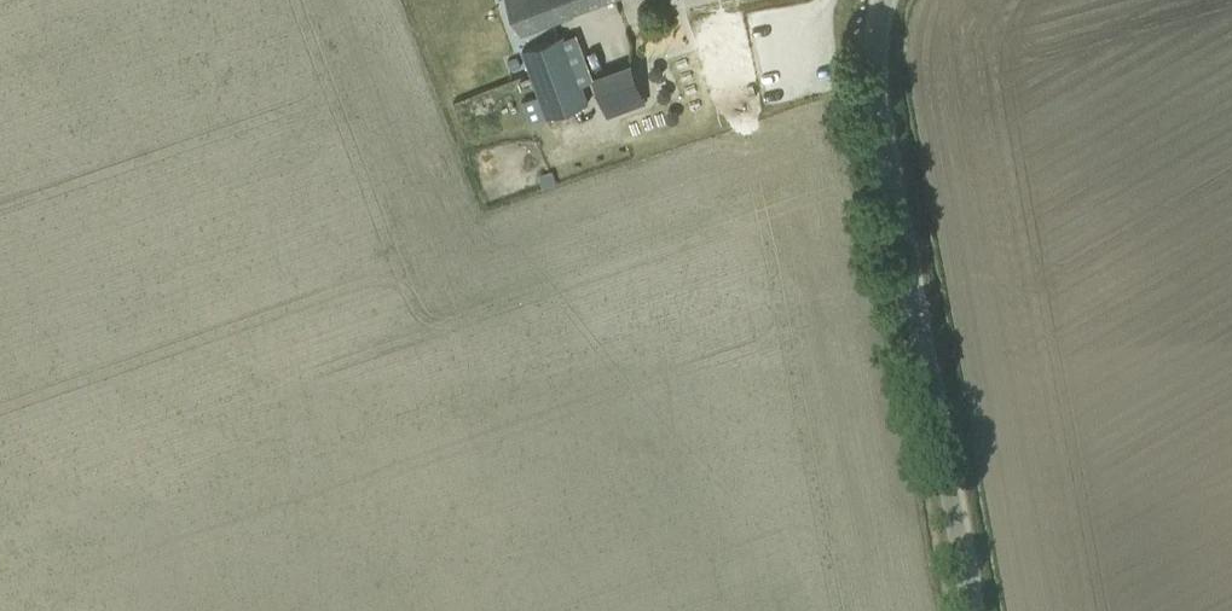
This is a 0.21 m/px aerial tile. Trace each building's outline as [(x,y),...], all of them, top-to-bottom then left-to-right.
[(539,26),(573,14),(572,11),(603,0),(529,0),(539,26)] [(522,50),(547,118),(587,103),(562,35),(522,50)] [(628,67),(596,79),(610,118),(642,106),(628,67)]
